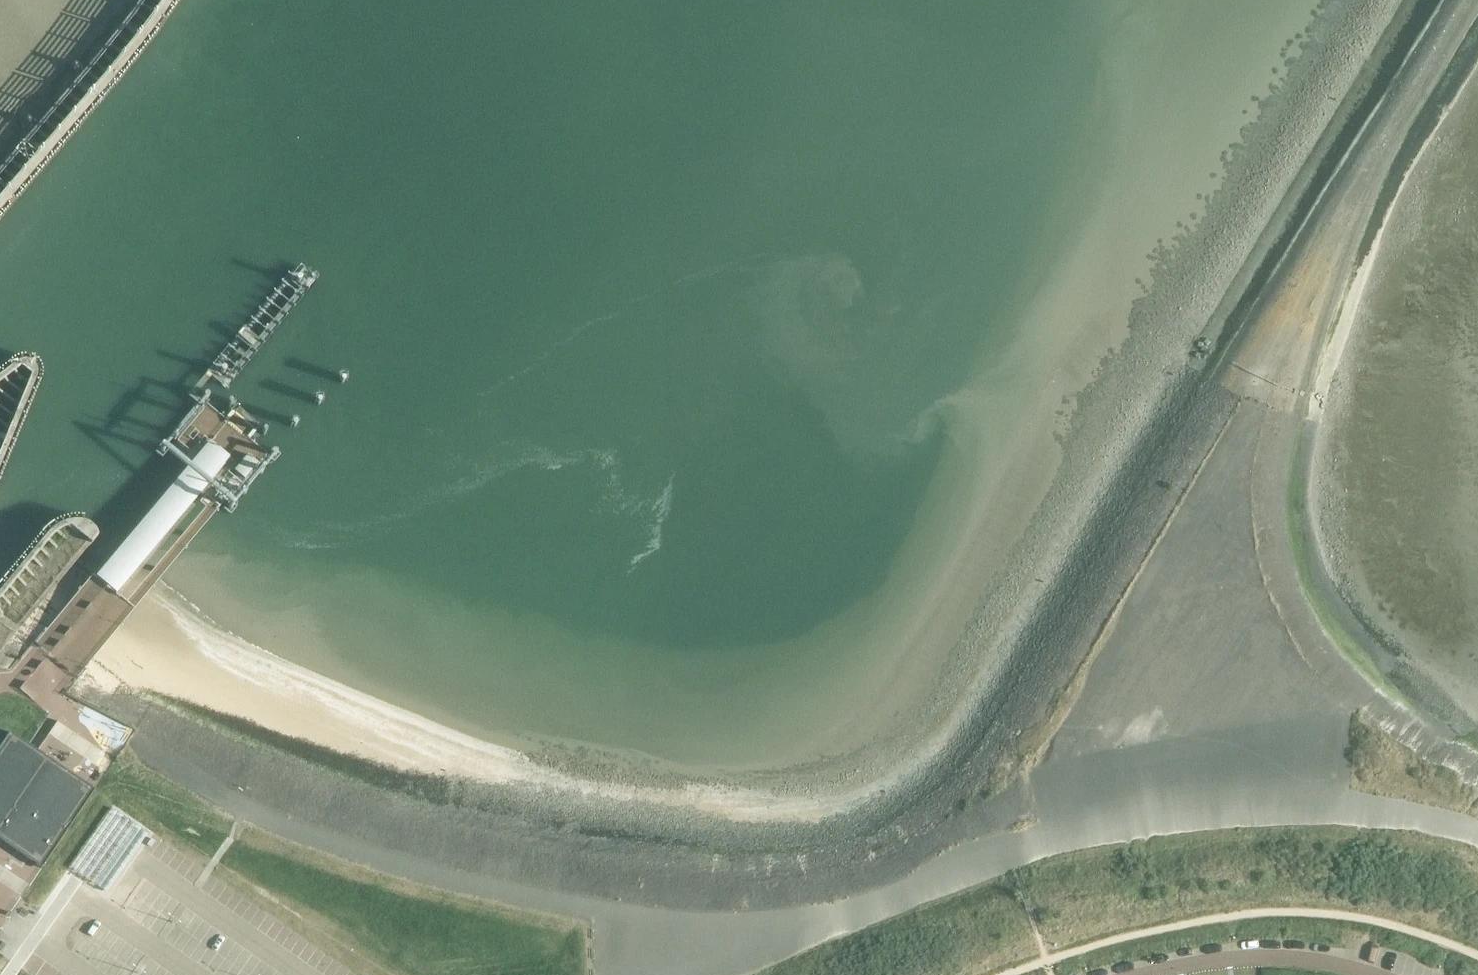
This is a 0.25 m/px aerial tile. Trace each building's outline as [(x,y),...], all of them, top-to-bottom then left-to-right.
[(94,791),(65,771),(41,755),(31,749),(9,733),(0,746),(0,841),(26,859),(40,869),(94,791)]
